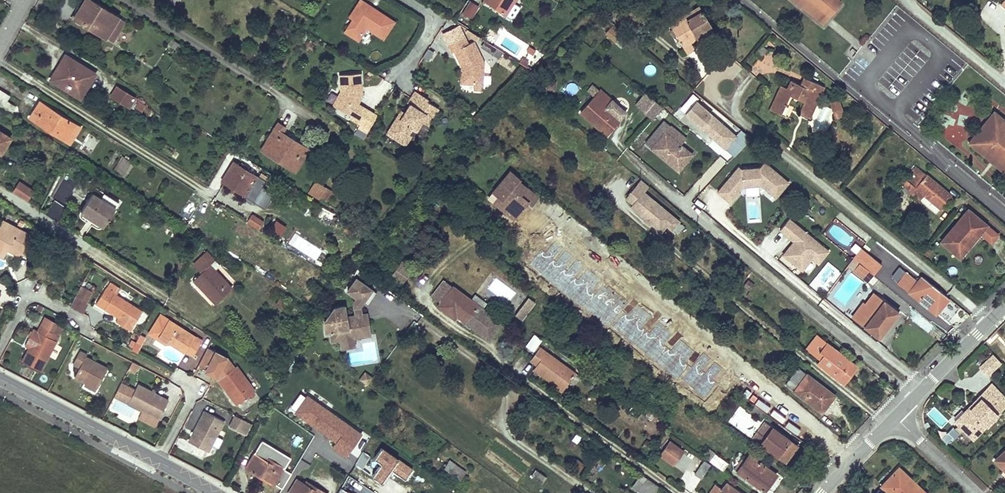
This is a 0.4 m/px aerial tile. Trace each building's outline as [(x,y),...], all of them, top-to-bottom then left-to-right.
[(105,37),(118,17),(92,0),(84,0),(73,16),(105,37)] [(353,19),(345,31),(358,40),(367,27),(383,38),(394,22),(377,10),(375,14),(365,8),(368,4),(361,0),(350,16),(353,19)] [(475,2),(471,0),(467,0),(461,10),(469,14),(475,2)] [(503,12),(509,16),(517,4),(510,0),(482,0),(503,12)] [(809,0),(797,0),(825,23),(828,20),(830,17),(809,0)] [(830,17),(842,2),(840,0),(809,0),(830,17)] [(700,7),(678,19),(681,25),(687,22),(686,20),(702,10),(700,7)] [(629,28),(633,23),(634,24),(640,17),(631,9),(625,17),(620,22),(629,28)] [(681,25),(678,19),(670,24),(687,53),(695,49),(690,42),(697,38),(695,35),(711,25),(702,10),(686,20),(687,22),(681,25)] [(118,17),(105,37),(111,41),(124,21),(118,17)] [(611,23),(609,25),(602,34),(612,42),(619,33),(621,31),(611,23)] [(464,37),(458,25),(442,33),(448,45),(464,37)] [(711,25),(695,35),(697,38),(713,29),(711,25)] [(487,38),(494,41),(500,31),(493,27),(487,38)] [(520,57),(519,59),(530,65),(538,49),(505,33),(498,46),(520,57)] [(179,43),(170,37),(167,43),(176,48),(179,43)] [(480,54),(474,41),(473,41),(468,44),(464,37),(448,45),(452,52),(454,51),(460,62),(462,66),(464,67),(465,69),(465,83),(469,84),(475,84),(483,85),(483,83),(483,68),(484,62),(480,54)] [(767,50),(763,47),(758,53),(762,56),(767,50)] [(56,70),(51,78),(76,94),(91,71),(65,55),(60,64),(62,65),(58,72),(56,70)] [(91,71),(76,94),(80,97),(95,73),(91,71)] [(364,94),(362,72),(342,73),(344,90),(346,90),(346,91),(338,106),(352,114),(352,115),(359,120),(366,107),(360,103),(359,102),(364,94)] [(787,88),(782,85),(771,109),(781,114),(790,95),(804,101),(799,112),(809,117),(823,86),(804,77),(801,85),(791,80),(787,88)] [(291,86),(302,93),(307,85),(296,78),(291,86)] [(651,87),(642,79),(638,83),(647,91),(651,87)] [(600,90),(594,84),(589,90),(596,95),(582,112),(606,132),(613,123),(615,125),(621,118),(608,106),(613,99),(601,89),(600,90)] [(117,87),(112,95),(129,106),(134,97),(117,87)] [(1,107),(5,100),(8,95),(3,92),(0,90),(0,106),(1,107)] [(346,91),(346,90),(344,90),(335,104),(338,106),(346,91)] [(439,108),(427,101),(429,99),(415,91),(413,95),(408,103),(410,105),(405,112),(404,114),(406,116),(402,121),(400,120),(395,121),(387,134),(399,142),(407,136),(408,134),(413,127),(416,129),(417,130),(422,121),(428,125),(439,108)] [(653,101),(646,95),(636,106),(643,112),(653,101)] [(15,106),(5,100),(1,107),(10,113),(15,106)] [(838,100),(830,103),(831,106),(837,108),(834,114),(835,117),(843,114),(838,100)] [(40,101),(29,118),(69,143),(79,127),(40,101)] [(663,109),(653,101),(643,112),(653,121),(663,109)] [(138,102),(134,107),(141,111),(144,106),(138,102)] [(734,156),(751,137),(742,130),(736,136),(697,102),(686,114),(714,139),(713,141),(724,151),(725,149),(734,156)] [(378,114),(366,107),(359,120),(371,127),(378,114)] [(405,112),(401,110),(395,121),(400,120),(402,121),(406,116),(404,114),(405,112)] [(669,115),(664,111),(659,117),(663,120),(666,119),(669,115)] [(995,112),(974,138),(1004,164),(1004,120),(995,112)] [(665,132),(670,126),(665,121),(646,143),(676,168),(685,159),(687,161),(692,154),(680,144),(665,132)] [(302,157),(298,154),(303,146),(281,131),(284,127),(278,122),(262,149),(294,170),(302,157)] [(615,125),(613,123),(606,132),(608,134),(615,125)] [(685,138),(670,126),(665,132),(680,144),(685,138)] [(961,139),(963,127),(952,126),(950,137),(961,139)] [(1,153),(11,138),(0,131),(0,153),(1,153)] [(411,137),(408,135),(407,136),(399,142),(406,146),(411,137)] [(974,138),(970,143),(1004,172),(1004,164),(974,138)] [(303,146),(298,154),(302,157),(308,149),(303,146)] [(31,155),(27,161),(32,164),(36,158),(31,155)] [(124,158),(117,169),(123,174),(131,163),(124,158)] [(687,161),(685,159),(676,168),(678,170),(687,161)] [(776,197),(788,181),(764,161),(759,167),(741,169),(760,184),(776,197)] [(234,163),(222,181),(229,186),(238,191),(252,200),(263,181),(234,163)] [(741,169),(738,167),(718,192),(730,201),(739,191),(736,188),(740,183),(743,186),(760,184),(741,169)] [(891,178),(887,182),(898,192),(902,187),(919,201),(923,195),(939,209),(950,196),(915,167),(905,179),(904,179),(905,177),(901,173),(900,175),(897,173),(893,178),(896,180),(895,181),(891,178)] [(510,215),(525,198),(528,201),(532,204),(537,197),(518,181),(519,179),(510,172),(493,191),(499,197),(495,202),(510,215)] [(10,191),(27,202),(34,189),(18,179),(10,191)] [(668,236),(680,221),(645,192),(650,186),(643,180),(628,198),(635,204),(633,207),(668,236)] [(308,192),(319,199),(326,188),(315,181),(308,192)] [(229,186),(228,188),(237,194),(238,191),(229,186)] [(326,188),(319,199),(325,202),(332,192),(326,188)] [(115,208),(92,193),(81,210),(103,225),(115,208)] [(528,201),(525,198),(510,215),(514,218),(528,201)] [(317,219),(331,222),(333,212),(319,210),(317,219)] [(985,225),(968,210),(942,241),(956,253),(968,239),(971,242),(985,225)] [(245,224),(260,229),(263,218),(249,213),(245,224)] [(788,236),(797,225),(790,218),(781,229),(788,236)] [(275,219),(270,230),(282,236),(287,225),(275,219)] [(7,249),(9,246),(20,252),(28,256),(37,238),(2,220),(0,223),(0,256),(3,257),(7,249)] [(686,226),(680,221),(673,230),(679,234),(686,226)] [(797,225),(788,236),(795,241),(804,230),(797,225)] [(689,244),(696,237),(690,230),(682,236),(689,244)] [(829,251),(804,230),(795,241),(784,254),(799,266),(809,253),(820,261),(829,251)] [(876,244),(871,239),(866,245),(871,249),(876,244)] [(971,242),(968,239),(956,253),(959,256),(971,242)] [(9,246),(7,249),(19,256),(20,252),(9,246)] [(881,264),(860,248),(853,256),(873,273),(881,264)] [(207,249),(193,263),(199,269),(213,256),(207,249)] [(809,253),(799,266),(803,270),(813,258),(819,263),(820,261),(809,253)] [(400,261),(395,268),(407,276),(412,269),(400,261)] [(209,264),(193,279),(199,286),(201,284),(209,293),(208,294),(217,303),(232,288),(209,264)] [(395,268),(390,275),(401,283),(407,276),(395,268)] [(949,298),(922,276),(917,281),(906,272),(897,283),(936,314),(949,298)] [(356,278),(347,290),(356,297),(363,301),(367,305),(376,293),(356,278)] [(470,300),(444,280),(431,296),(440,302),(438,305),(455,317),(457,315),(488,338),(500,322),(482,309),(470,300)] [(81,286),(75,297),(86,302),(92,291),(81,286)] [(95,304),(118,318),(123,321),(120,325),(130,331),(142,312),(105,288),(95,304)] [(880,334),(898,312),(873,293),(866,303),(876,311),(865,325),(864,326),(872,332),(874,330),(880,334)] [(470,300),(482,309),(487,303),(475,294),(470,300)] [(526,295),(514,314),(522,319),(534,300),(526,295)] [(86,302),(75,297),(70,306),(83,313),(88,303),(86,302)] [(362,336),(371,335),(367,313),(362,314),(360,305),(363,301),(356,297),(353,301),(355,315),(346,317),(346,322),(359,320),(362,336)] [(279,298),(276,303),(286,309),(289,304),(279,298)] [(937,313),(947,321),(960,307),(951,299),(937,313)] [(865,325),(876,311),(866,303),(865,304),(855,317),(865,325)] [(362,336),(359,320),(346,322),(346,317),(344,306),(333,307),(323,321),(325,331),(329,331),(331,341),(340,340),(342,348),(354,346),(353,338),(362,336)] [(900,314),(898,312),(880,334),(874,330),(872,332),(881,338),(900,314)] [(193,355),(202,341),(160,314),(148,333),(157,339),(158,336),(169,343),(185,353),(186,351),(193,355)] [(32,329),(27,340),(31,342),(28,348),(21,361),(41,371),(56,341),(53,340),(56,333),(40,325),(36,332),(32,329)] [(541,340),(534,335),(527,345),(534,350),(541,340)] [(844,384),(849,376),(847,374),(854,365),(817,336),(807,349),(821,360),(818,364),(844,384)] [(136,341),(131,349),(137,352),(142,344),(136,341)] [(563,390),(565,387),(579,398),(589,383),(539,347),(530,360),(536,365),(533,369),(563,390)] [(73,377),(84,383),(96,389),(106,369),(84,358),(86,355),(79,352),(72,365),(78,368),(73,377)] [(988,376),(1002,362),(992,352),(978,366),(988,376)] [(137,365),(131,361),(128,369),(134,372),(137,365)] [(236,365),(218,379),(225,389),(227,387),(233,395),(231,397),(237,404),(255,391),(236,365)] [(849,376),(856,366),(854,365),(847,374),(849,376)] [(833,394),(808,375),(799,368),(787,385),(796,391),(823,411),(828,405),(826,403),(833,394)] [(366,384),(372,377),(368,374),(365,378),(361,375),(358,379),(366,384)] [(137,384),(123,377),(120,383),(128,387),(121,400),(127,404),(137,384)] [(668,378),(664,382),(681,394),(684,390),(668,378)] [(96,389),(84,383),(83,386),(94,392),(96,389)] [(120,383),(113,397),(121,400),(128,387),(120,383)] [(127,404),(141,411),(142,411),(158,419),(168,400),(137,384),(127,404)] [(987,389),(1000,402),(1004,397),(992,384),(987,389)] [(579,398),(565,387),(563,390),(562,391),(576,402),(579,398)] [(1000,402),(987,389),(973,403),(975,405),(957,423),(974,439),(1004,406),(1000,402)] [(345,431),(349,425),(300,391),(288,407),(301,416),(303,412),(310,418),(308,421),(335,440),(331,445),(344,455),(356,438),(345,431)] [(835,395),(833,394),(826,403),(828,405),(835,395)] [(665,420),(637,400),(632,405),(638,409),(661,426),(665,420)] [(975,405),(973,403),(956,421),(957,423),(975,405)] [(763,412),(752,404),(747,411),(748,411),(758,418),(763,412)] [(638,409),(632,405),(629,410),(634,414),(638,409)] [(925,413),(941,429),(949,421),(933,405),(925,413)] [(155,426),(158,419),(142,411),(138,418),(155,426)] [(205,411),(189,441),(208,451),(224,420),(205,411)] [(310,418),(303,412),(301,416),(308,421),(310,418)] [(233,414),(228,426),(246,434),(251,422),(233,414)] [(797,446),(765,422),(753,438),(785,461),(797,446)] [(360,433),(349,425),(345,431),(356,438),(360,433)] [(954,427),(940,435),(945,443),(959,434),(954,427)] [(956,439),(962,445),(967,438),(961,433),(956,439)] [(650,452),(654,445),(646,440),(642,447),(650,452)] [(683,452),(669,441),(659,456),(672,466),(683,452)] [(411,469),(380,447),(373,457),(380,462),(371,475),(380,482),(389,469),(404,479),(411,469)] [(361,468),(370,456),(361,450),(354,463),(361,468)] [(725,463),(706,450),(702,456),(706,459),(712,464),(720,470),(725,463)] [(1003,466),(1004,468),(1004,452),(995,461),(1001,467),(1003,466)] [(266,461),(261,458),(253,454),(245,468),(273,484),(283,468),(267,458),(266,461)] [(742,459),(735,469),(738,472),(765,491),(777,475),(750,455),(746,461),(742,459)] [(449,459),(443,468),(460,479),(466,471),(449,459)] [(712,464),(706,459),(695,474),(701,478),(712,464)] [(542,484),(547,477),(535,469),(531,476),(542,484)] [(889,492),(890,491),(892,492),(925,492),(900,469),(882,487),(889,492)] [(647,478),(642,484),(637,490),(641,492),(654,492),(659,487),(647,478)] [(304,483),(296,479),(288,492),(289,492),(326,492),(310,483),(308,486),(304,483)] [(642,484),(637,481),(633,487),(637,490),(642,484)] [(710,492),(740,492),(727,484),(722,490),(715,486),(710,492)]
